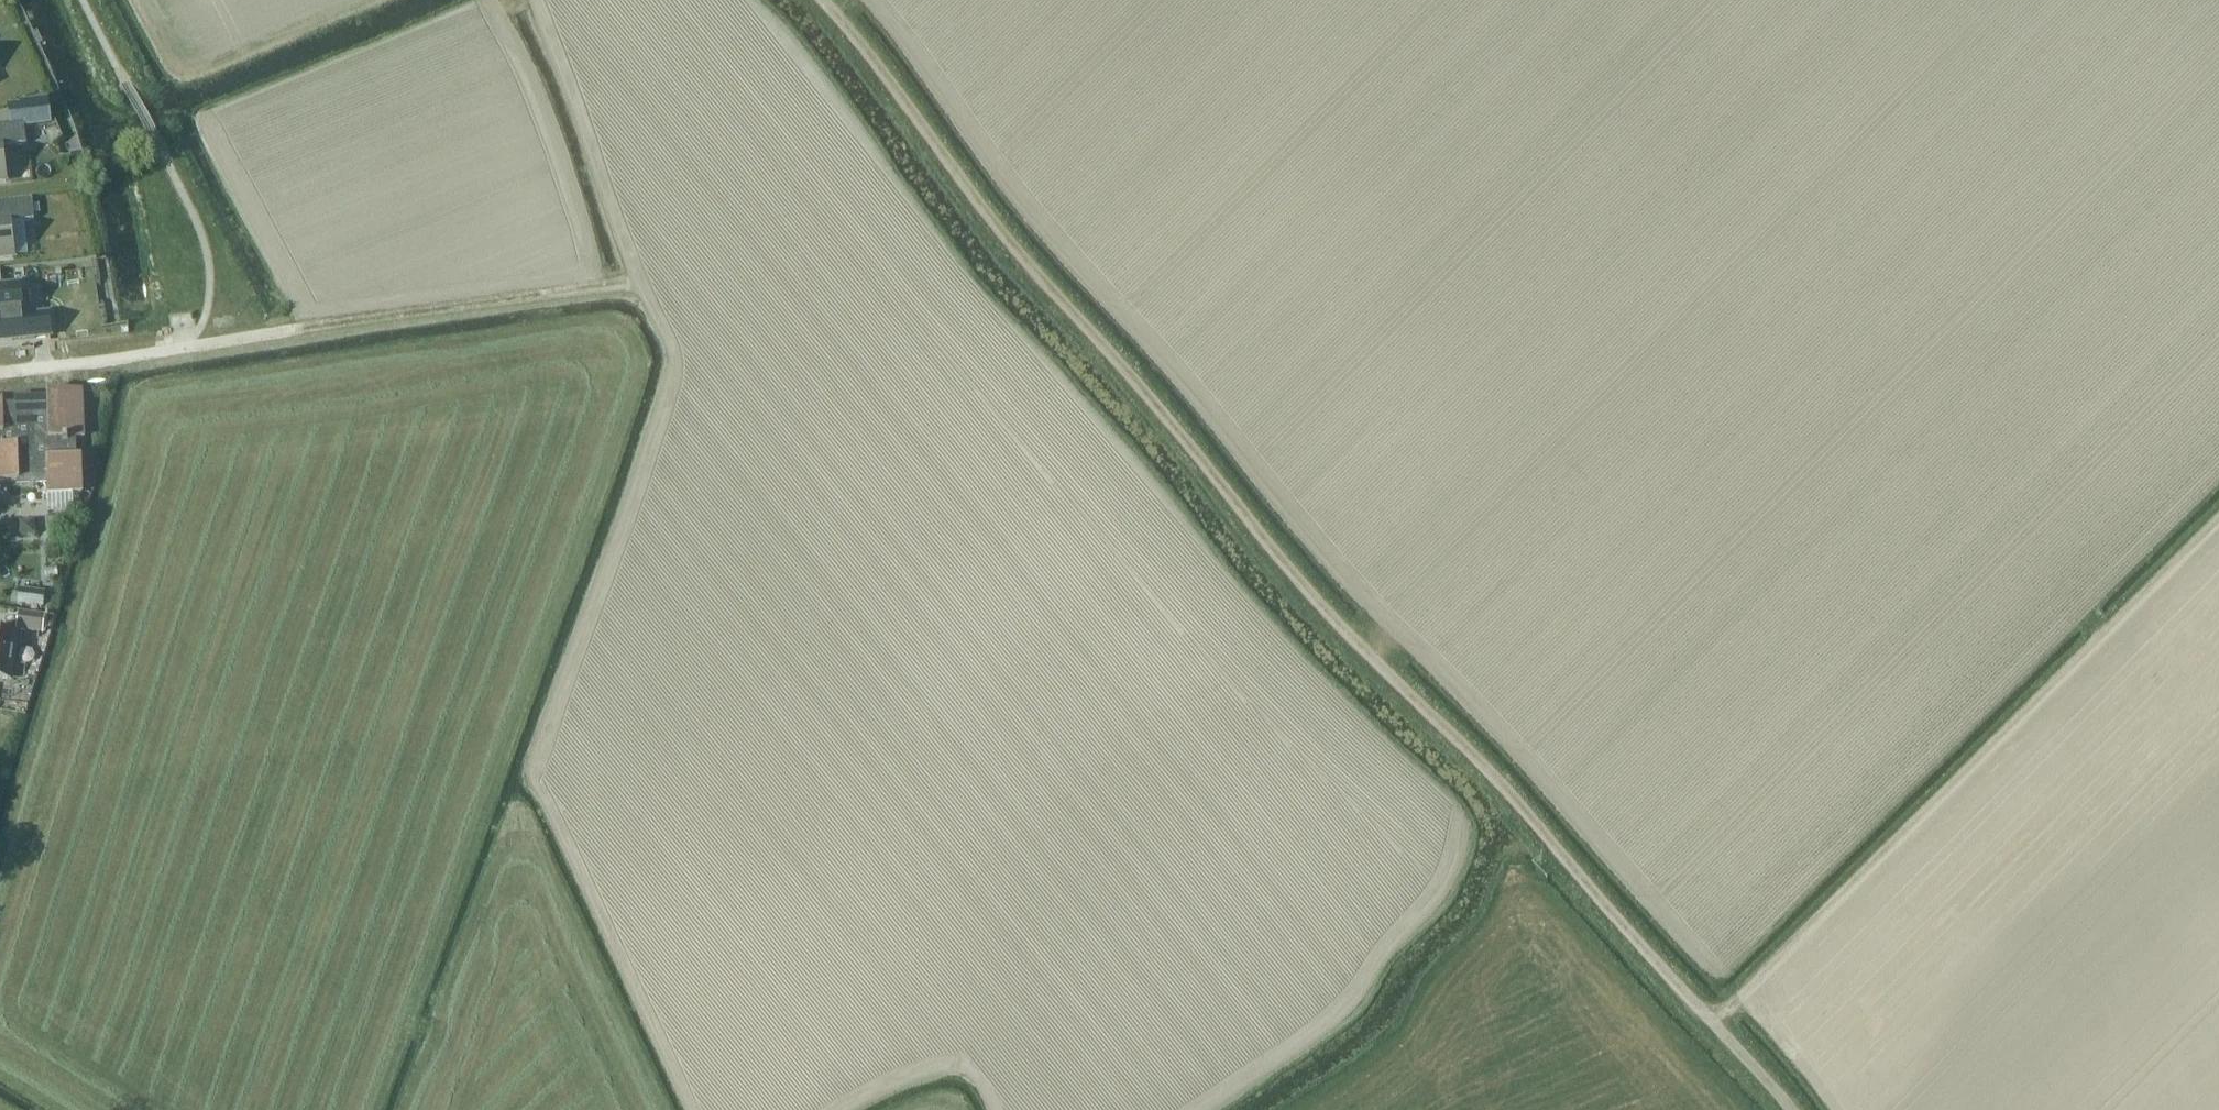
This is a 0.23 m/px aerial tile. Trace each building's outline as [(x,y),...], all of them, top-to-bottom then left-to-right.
[(21,103),(21,104),(8,106),(10,124),(24,123),(24,126),(48,123),(46,100),(21,103)] [(6,181),(2,145),(26,142),(24,123),(0,126),(0,182),(6,181)] [(14,257),(10,221),(34,219),(32,200),(0,203),(0,258),(14,257)] [(50,337),(48,314),(23,316),(20,284),(0,286),(0,342),(50,337)] [(48,392),(48,397),(31,397),(31,396),(14,396),(15,404),(2,404),(2,399),(0,399),(0,481),(16,481),(16,486),(36,486),(36,484),(47,484),(48,494),(82,493),(81,458),(77,459),(76,438),(84,438),(82,391),(48,392)] [(44,592),(18,589),(16,602),(43,605),(44,592)] [(17,631),(42,635),(43,615),(19,612),(17,631)] [(11,681),(17,636),(0,634),(0,680),(11,681)]
